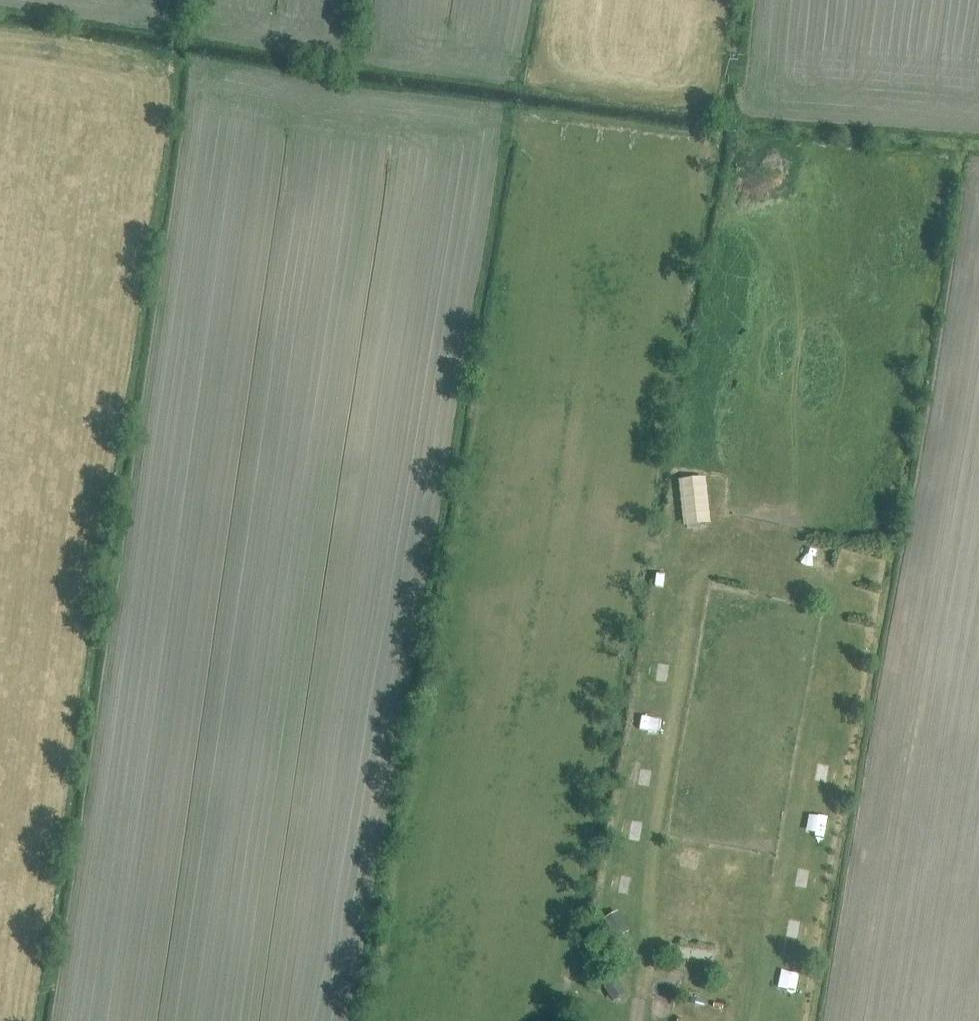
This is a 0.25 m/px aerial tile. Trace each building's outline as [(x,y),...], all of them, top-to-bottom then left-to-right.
[(682,527),(710,523),(703,476),(675,480),(682,527)] [(614,939),(629,932),(618,912),(603,919),(614,939)] [(626,994),(617,979),(604,987),(612,1001),(626,994)]
